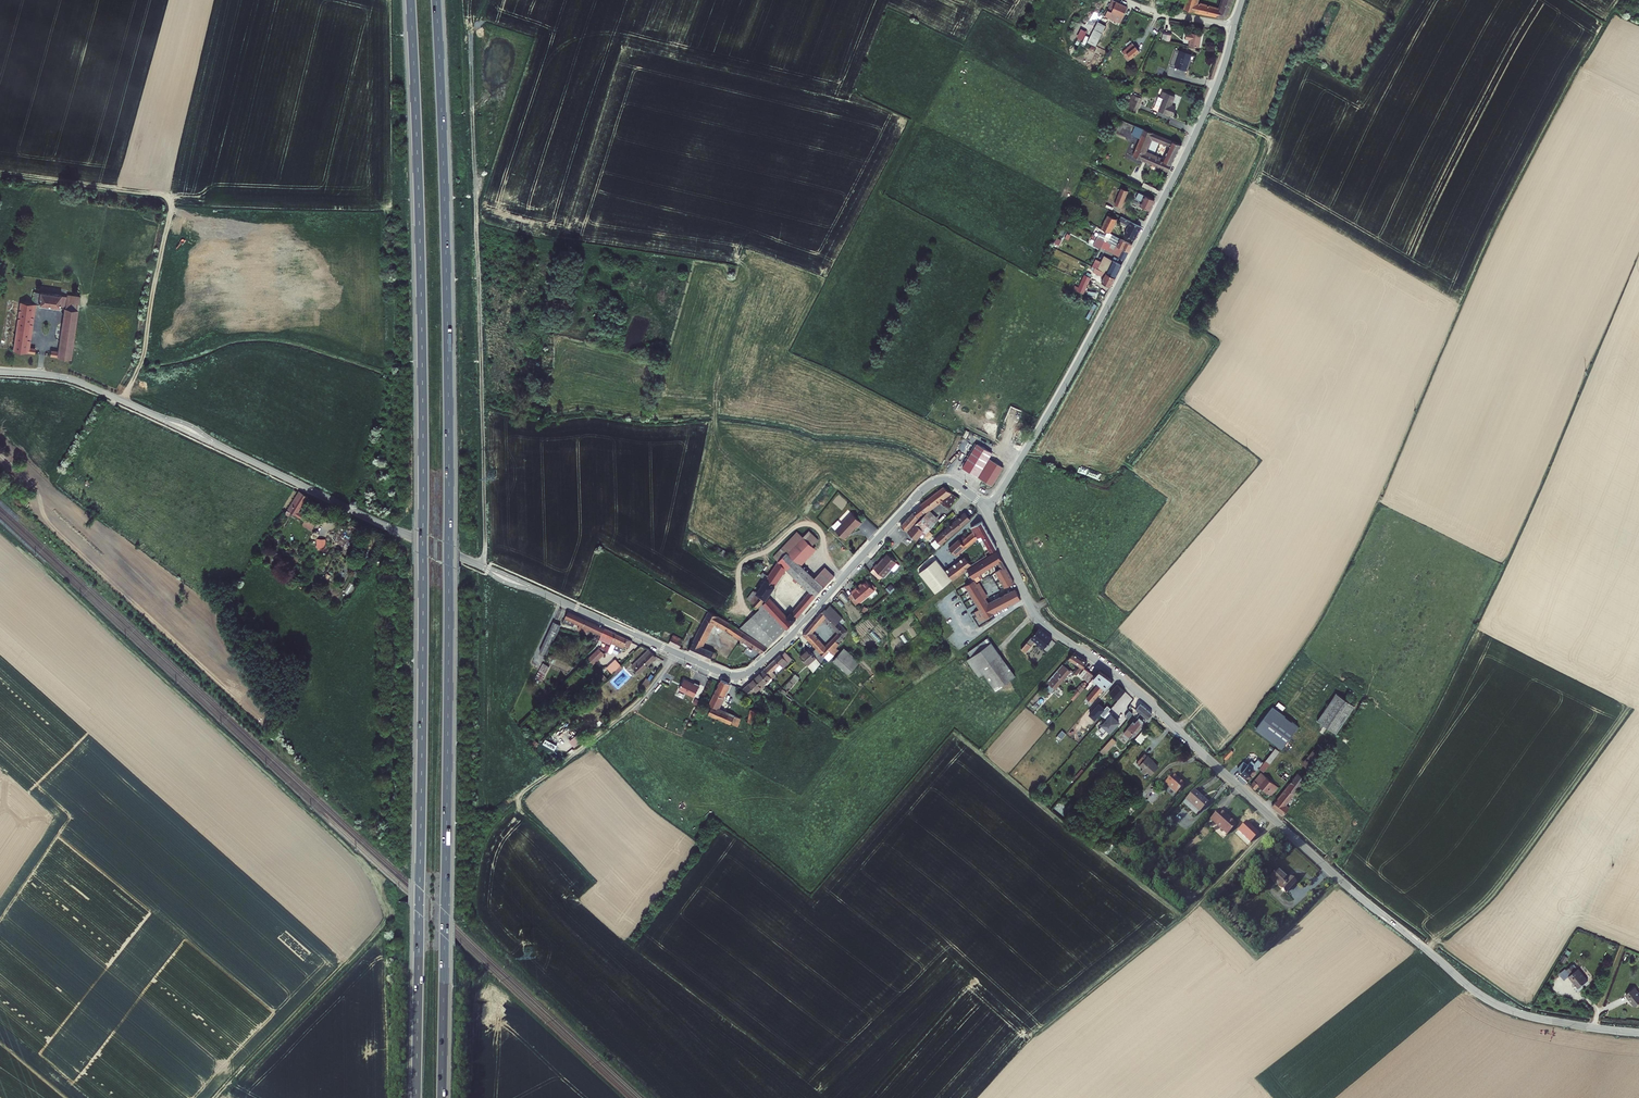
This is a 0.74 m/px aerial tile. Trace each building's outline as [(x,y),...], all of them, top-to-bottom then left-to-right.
[(1121,0),(1110,0),(1105,11),(1120,19),(1127,3),(1121,0)] [(1188,6),(1196,8),(1221,13),(1223,6),(1201,0),(1190,0),(1188,6)] [(1223,6),(1234,9),(1236,0),(1225,0),(1223,6)] [(1233,10),(1234,9),(1223,6),(1221,13),(1230,15),(1233,10)] [(1088,36),(1096,40),(1106,20),(1098,16),(1088,36)] [(1168,31),(1166,39),(1175,40),(1176,32),(1168,31)] [(1195,38),(1194,44),(1204,46),(1206,33),(1191,31),(1190,37),(1195,38)] [(1141,51),(1135,42),(1130,46),(1132,50),(1130,52),(1134,57),(1141,51)] [(1178,46),(1174,62),(1190,66),(1194,51),(1178,46)] [(1138,93),(1132,105),(1142,109),(1147,98),(1138,93)] [(1178,99),(1166,94),(1164,100),(1168,102),(1164,111),(1176,116),(1180,108),(1175,106),(1178,99)] [(1173,170),(1186,143),(1142,125),(1138,134),(1145,137),(1137,155),(1173,170)] [(1127,187),(1120,200),(1125,204),(1132,190),(1127,187)] [(1159,199),(1145,192),(1144,195),(1147,197),(1143,205),(1153,210),(1159,199)] [(1121,219),(1113,214),(1106,228),(1112,231),(1113,228),(1116,229),(1121,219)] [(1146,225),(1125,216),(1124,219),(1134,224),(1129,233),(1140,238),(1146,225)] [(1104,233),(1103,235),(1109,239),(1133,251),(1137,243),(1112,231),(1110,236),(1104,233)] [(1129,259),(1133,251),(1109,239),(1106,245),(1124,254),(1123,255),(1129,259)] [(1099,266),(1120,276),(1126,264),(1107,254),(1104,260),(1099,257),(1095,264),(1099,266)] [(1120,276),(1099,266),(1096,271),(1107,276),(1105,281),(1114,286),(1120,276)] [(1088,273),(1080,289),(1087,292),(1094,276),(1088,273)] [(41,343),(35,343),(40,300),(70,304),(64,346),(56,346),(55,352),(77,355),(85,298),(71,297),(72,290),(48,287),(47,289),(38,287),(37,300),(27,298),(20,346),(41,349),(41,343)] [(963,469),(978,478),(989,459),(993,454),(978,445),(963,469)] [(993,486),(1004,468),(989,459),(978,478),(993,486)] [(945,487),(924,501),(927,504),(924,507),(925,510),(922,512),(924,514),(952,493),(945,487)] [(301,512),(310,497),(303,493),(291,511),(308,521),(306,524),(315,530),(319,522),(301,512)] [(954,495),(941,503),(946,508),(958,500),(954,495)] [(927,504),(924,501),(913,509),(916,512),(903,525),(918,540),(926,531),(918,524),(926,516),(924,514),(922,512),(925,510),(924,507),(927,504)] [(867,516),(856,507),(847,518),(841,525),(850,533),(861,520),(862,521),(867,516)] [(970,519),(964,513),(934,539),(940,545),(970,519)] [(841,525),(847,518),(844,515),(838,522),(841,525)] [(937,525),(926,516),(918,524),(926,531),(928,533),(937,525)] [(962,538),(953,546),(960,554),(983,535),(991,551),(998,546),(981,521),(973,527),(975,531),(964,540),(962,538)] [(821,537),(806,523),(800,529),(802,530),(816,543),(821,537)] [(802,530),(800,529),(778,554),(783,558),(790,550),(801,559),(816,543),(802,530)] [(321,539),(321,547),(330,547),(329,539),(321,539)] [(816,543),(801,559),(804,563),(820,547),(816,543)] [(723,544),(720,549),(732,556),(735,551),(723,544)] [(767,602),(742,625),(773,643),(827,585),(828,585),(838,573),(828,564),(818,575),(804,563),(801,559),(790,550),(783,558),(773,572),(768,569),(765,572),(770,577),(753,599),(761,606),(791,568),(794,571),(793,572),(804,583),(805,581),(809,585),(807,586),(812,590),(796,609),(794,608),(790,613),(772,595),(767,602)] [(999,551),(969,569),(976,580),(967,585),(982,609),(975,613),(980,622),(1024,599),(1014,582),(1015,581),(999,551)] [(898,561),(889,554),(879,565),(878,563),(874,567),(875,568),(884,576),(885,576),(898,561)] [(968,556),(950,572),(956,578),(975,563),(968,556)] [(937,559),(921,573),(937,593),(954,579),(937,559)] [(884,576),(875,568),(872,571),(881,579),(884,576)] [(863,604),(877,591),(869,582),(858,591),(857,590),(853,594),(854,594),(861,602),(863,604)] [(861,602),(854,594),(850,598),(857,606),(861,602)] [(832,602),(826,608),(826,609),(804,633),(817,648),(826,656),(831,651),(835,655),(841,649),(838,646),(841,642),(840,641),(849,631),(839,620),(845,614),(832,602)] [(712,608),(706,620),(715,625),(718,620),(721,613),(712,608)] [(742,625),(721,613),(718,620),(722,623),(722,624),(725,626),(726,625),(766,649),(773,643),(742,625)] [(706,620),(692,648),(713,658),(717,649),(706,643),(715,625),(706,620)] [(555,622),(541,651),(550,655),(563,626),(555,622)] [(1033,637),(1022,650),(1026,654),(1033,646),(1031,645),(1037,639),(1047,647),(1055,639),(1042,630),(1035,638),(1033,637)] [(676,633),(673,639),(682,643),(685,637),(676,633)] [(635,642),(618,634),(609,653),(614,655),(617,649),(625,652),(628,645),(633,647),(635,642)] [(965,656),(968,661),(991,643),(988,638),(965,656)] [(991,643),(968,661),(979,677),(985,673),(997,690),(1012,679),(997,660),(1001,657),(991,643)] [(826,656),(817,648),(813,652),(809,648),(801,656),(817,672),(828,658),(826,656)] [(856,659),(845,649),(834,660),(845,671),(856,659)] [(588,660),(594,666),(605,656),(600,650),(588,660)] [(638,669),(642,673),(657,657),(651,651),(635,667),(638,669)] [(793,660),(786,652),(782,656),(781,654),(764,670),(772,679),(773,679),(776,676),(772,673),(781,664),(784,667),(793,660)] [(1078,674),(1090,661),(1078,652),(1073,658),(1083,666),(1076,673),(1078,674)] [(549,655),(545,661),(550,664),(551,662),(560,667),(561,666),(567,669),(570,665),(562,661),(561,662),(549,655)] [(610,668),(615,673),(623,665),(618,661),(610,668)] [(539,678),(546,681),(553,666),(546,663),(539,678)] [(1050,682),(1057,688),(1072,671),(1064,665),(1050,682)] [(1093,680),(1098,674),(1092,669),(1087,675),(1093,680)] [(772,679),(764,670),(755,679),(763,687),(772,679)] [(641,686),(647,688),(652,681),(647,677),(641,686)] [(684,677),(678,688),(694,696),(700,684),(684,677)] [(724,679),(708,714),(740,729),(744,720),(738,717),(729,713),(725,711),(726,709),(722,707),(733,683),(724,679)] [(763,687),(755,679),(744,689),(756,694),(763,687)] [(1045,687),(1052,693),(1057,688),(1050,682),(1045,687)] [(1087,696),(1092,701),(1105,687),(1099,682),(1087,696)] [(1083,688),(1086,685),(1085,683),(1082,686),(1081,685),(1077,689),(1081,692),(1084,688),(1083,688)] [(1103,697),(1094,708),(1102,715),(1114,701),(1116,703),(1127,690),(1120,684),(1106,700),(1103,697)] [(1071,703),(1081,692),(1077,689),(1067,700),(1071,703)] [(1039,699),(1042,697),(1037,693),(1025,705),(1033,712),(1042,702),(1039,699)] [(1318,721),(1336,734),(1356,708),(1337,694),(1318,721)] [(752,717),(750,723),(756,725),(761,711),(765,713),(768,702),(759,699),(760,697),(757,697),(752,717)] [(1139,716),(1125,733),(1130,738),(1144,721),(1140,718),(1144,712),(1150,718),(1154,713),(1143,704),(1141,706),(1137,700),(1129,708),(1131,710),(1132,708),(1136,712),(1135,713),(1139,716)] [(1278,701),(1276,705),(1283,710),(1285,707),(1278,701)] [(742,710),(732,705),(729,713),(738,717),(742,710)] [(1256,730),(1282,749),(1298,727),(1272,708),(1256,730)] [(1115,716),(1111,712),(1106,718),(1109,722),(1101,731),(1106,735),(1110,731),(1112,733),(1121,724),(1116,719),(1114,717),(1115,716)] [(1136,738),(1141,742),(1149,733),(1144,728),(1136,738)] [(545,737),(542,742),(555,748),(557,743),(545,737)] [(1113,747),(1118,741),(1114,737),(1108,743),(1113,747)] [(1150,770),(1158,762),(1151,756),(1152,754),(1148,751),(1147,753),(1144,750),(1136,758),(1143,764),(1140,767),(1145,771),(1147,768),(1150,770)] [(1274,750),(1261,766),(1257,771),(1262,775),(1279,753),(1274,750)] [(1228,751),(1221,759),(1225,763),(1233,754),(1228,751)] [(1240,775),(1244,779),(1251,771),(1254,774),(1257,771),(1261,766),(1256,762),(1253,766),(1250,764),(1240,775)] [(1236,771),(1239,773),(1245,766),(1242,764),(1236,771)] [(1288,781),(1292,775),(1279,767),(1275,772),(1288,781)] [(1174,773),(1165,784),(1177,794),(1185,785),(1179,780),(1181,779),(1174,773)] [(1257,777),(1250,786),(1255,790),(1259,786),(1269,794),(1274,787),(1258,774),(1257,775),(1257,777)] [(1296,775),(1291,781),(1288,785),(1271,808),(1282,818),(1289,809),(1284,806),(1303,780),(1296,775)] [(1193,791),(1186,800),(1200,812),(1209,801),(1204,797),(1202,798),(1193,791)] [(1200,812),(1186,800),(1183,802),(1197,815),(1200,812)] [(1225,810),(1220,806),(1211,816),(1228,832),(1237,823),(1224,811),(1225,810)] [(1277,865),(1270,872),(1285,887),(1294,878),(1289,873),(1287,875),(1277,865)] [(1564,953),(1561,960),(1565,962),(1569,955),(1564,953)] [(1568,976),(1577,989),(1587,981),(1578,969),(1576,970),(1572,966),(1566,970),(1569,976),(1568,976)] [(1635,1008),(1638,1005),(1638,994),(1635,989),(1625,996),(1635,1008)]
